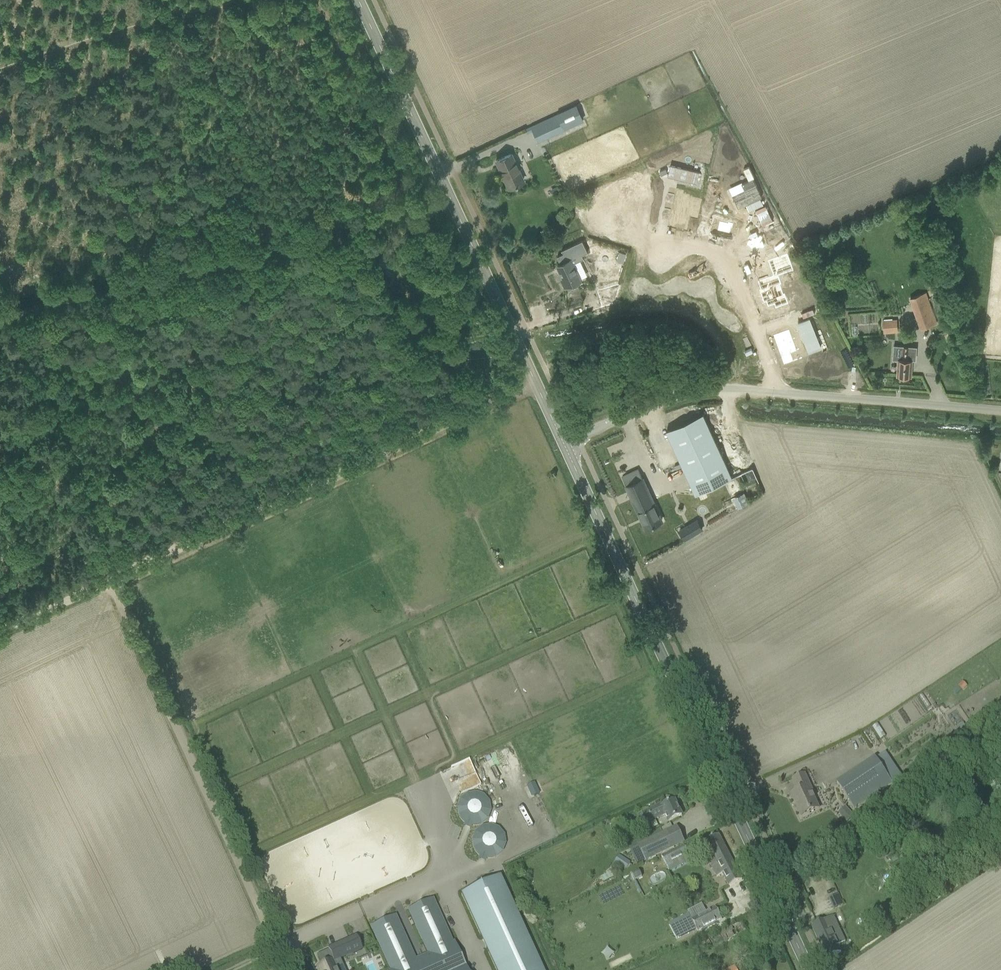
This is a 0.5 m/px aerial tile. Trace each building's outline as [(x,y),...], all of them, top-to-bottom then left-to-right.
[(557,114),(531,126),(533,130),(538,141),(566,128),(584,120),(577,106),(577,104),(557,113),(557,114)] [(496,160),(509,187),(523,180),(510,153),(496,160)] [(746,186),(734,192),(741,205),(750,200),(753,206),(766,199),(763,193),(764,192),(751,168),(739,174),(746,186)] [(713,176),(707,199),(713,201),(718,202),(721,188),(724,189),(726,179),(713,176)] [(639,179),(634,203),(651,207),(657,183),(639,179)] [(558,186),(552,188),(555,195),(561,192),(558,186)] [(677,195),(671,222),(673,223),(673,225),(686,228),(692,199),(687,198),(687,196),(685,196),(684,197),(677,195)] [(714,214),(710,230),(737,236),(741,220),(725,216),(727,209),(716,206),(715,214),(714,214)] [(562,279),(566,287),(581,280),(574,263),(585,258),(583,255),(589,252),(583,240),(562,250),(563,251),(563,250),(565,253),(558,256),(561,263),(558,265),(564,278),(562,279)] [(610,254),(612,248),(594,241),(592,248),(610,254)] [(619,251),(616,260),(623,262),(626,253),(619,251)] [(779,275),(794,269),(788,253),(770,260),(770,262),(771,262),(774,271),(774,272),(775,275),(760,281),(763,289),(761,289),(762,292),(762,293),(763,293),(765,298),(764,298),(765,299),(766,302),(767,301),(769,306),(775,304),(777,307),(789,303),(785,293),(784,294),(780,284),(782,283),(779,275)] [(828,281),(832,289),(846,282),(842,273),(828,281)] [(910,298),(922,329),(937,324),(925,292),(910,298)] [(940,296),(933,298),(937,308),(944,306),(940,296)] [(883,320),(884,333),(898,331),(897,319),(883,320)] [(788,330),(773,335),(784,364),(792,361),(789,353),(795,351),(791,339),(788,330)] [(894,346),(893,359),(898,359),(897,375),(911,376),(913,355),(916,355),(916,347),(894,346)] [(667,430),(696,494),(733,477),(703,413),(667,430)] [(742,496),(761,489),(753,467),(734,474),(742,496)] [(622,476),(646,528),(662,521),(639,469),(622,476)] [(688,526),(679,531),(685,542),(694,536),(688,526)] [(923,694),(919,696),(927,708),(931,706),(923,694)] [(872,728),(881,740),(886,737),(877,724),(872,728)] [(468,758),(442,770),(447,780),(450,779),(453,784),(451,785),(455,794),(480,783),(468,758)] [(837,783),(854,809),(892,784),(875,758),(837,783)] [(791,795),(801,818),(810,813),(819,809),(812,793),(813,793),(805,775),(793,781),(798,792),(791,795)] [(539,794),(534,783),(526,787),(531,798),(539,794)] [(643,815),(647,824),(664,815),(668,823),(673,821),(682,816),(675,801),(662,807),(662,806),(643,815)] [(846,807),(839,814),(847,823),(854,817),(846,807)] [(484,853),(488,860),(503,851),(500,846),(506,843),(495,823),(468,838),(478,856),(484,853)] [(668,832),(638,845),(645,861),(675,847),(668,832)] [(723,874),(730,888),(744,881),(721,835),(707,841),(713,854),(706,858),(716,877),(723,874)] [(667,866),(688,855),(684,847),(662,857),(667,866)] [(893,852),(887,857),(892,865),(899,860),(893,852)] [(615,862),(626,870),(630,863),(619,856),(615,862)] [(604,881),(613,876),(611,873),(602,878),(604,881)] [(462,894),(496,969),(543,969),(500,877),(462,894)] [(373,926),(393,969),(460,969),(466,967),(455,944),(451,946),(430,900),(410,909),(431,955),(414,963),(393,917),(373,926)] [(696,929),(698,932),(722,919),(715,907),(692,920),(696,929)] [(689,914),(673,923),(680,937),(696,929),(692,920),(689,914)] [(812,927),(827,960),(840,953),(837,947),(846,943),(834,917),(812,927)] [(723,931),(727,940),(746,931),(741,922),(723,931)] [(335,969),(341,966),(339,960),(360,951),(354,938),(327,950),(328,951),(316,957),(320,967),(316,969),(317,969),(335,969)]
